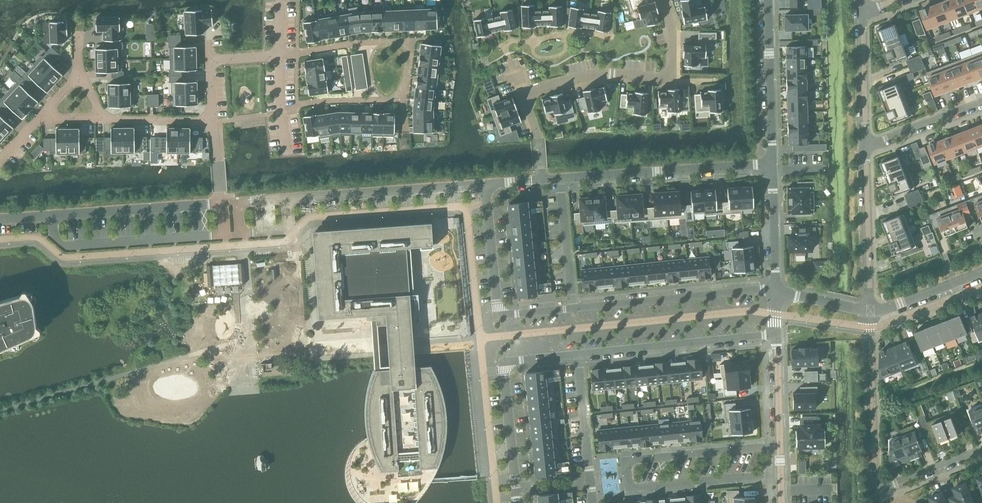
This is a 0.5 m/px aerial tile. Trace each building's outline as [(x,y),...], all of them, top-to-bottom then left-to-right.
[(633,9),(634,9),(637,8),(640,19),(641,19),(641,18),(645,17),(647,25),(647,26),(659,22),(660,22),(659,21),(659,22),(657,14),(658,14),(655,1),(654,1),(654,2),(648,4),(647,0),(631,0),(633,9)] [(680,0),(680,1),(681,1),(683,11),(682,11),(682,10),(681,11),(684,24),(685,24),(685,23),(706,19),(706,20),(707,19),(705,6),(704,6),(704,7),(702,7),(701,0),(680,0)] [(949,21),(959,18),(952,0),(949,0),(942,3),(949,21)] [(959,18),(969,14),(964,0),(952,0),(959,18)] [(969,14),(979,10),(976,0),(964,0),(969,14)] [(942,3),(932,6),(939,25),(949,21),(942,3)] [(521,6),(522,27),(522,28),(535,27),(535,26),(534,26),(542,25),(541,11),(534,11),(533,6),(534,6),(534,5),(521,5),(521,6)] [(403,7),(403,10),(404,10),(404,30),(415,29),(414,10),(415,10),(415,6),(403,7)] [(541,11),(542,25),(550,25),(550,26),(549,26),(563,26),(563,25),(562,25),(561,7),(562,7),(562,6),(548,7),(549,7),(549,10),(541,11)] [(921,10),(928,29),(939,25),(932,6),(921,10)] [(571,8),(568,26),(581,28),(581,27),(580,27),(588,28),(590,13),(582,12),(583,9),(584,9),(570,7),(570,8),(571,8)] [(202,26),(213,25),(212,9),(185,11),(186,35),(203,34),(202,26)] [(415,29),(426,29),(425,9),(415,10),(414,10),(415,29)] [(436,9),(425,9),(426,29),(441,28),(441,22),(437,22),(436,9)] [(493,17),(497,31),(504,29),(504,30),(504,31),(517,28),(517,27),(516,27),(512,10),(513,10),(513,9),(500,12),(500,13),(500,12),(501,15),(493,17)] [(785,25),(785,30),(807,29),(807,15),(810,15),(810,9),(800,9),(801,15),(785,15),(785,17),(783,17),(783,25),(785,25)] [(404,10),(403,10),(393,11),(394,30),(404,30),(404,10)] [(598,14),(590,13),(588,28),(596,29),(595,29),(595,30),(608,32),(608,31),(608,27),(613,28),(613,18),(609,18),(610,13),(611,13),(611,12),(598,10),(597,11),(598,11),(598,14)] [(383,31),(382,11),(371,12),(372,31),(372,32),(383,31)] [(383,31),(394,30),(393,11),(382,11),(383,31)] [(351,33),(361,32),(359,12),(347,14),(351,33)] [(371,12),(359,12),(361,32),(372,31),(371,12)] [(337,16),(337,13),(325,15),(326,18),(329,37),(340,35),(337,16)] [(347,14),(337,16),(340,35),(351,33),(347,14)] [(96,31),(104,30),(104,41),(120,40),(120,30),(124,30),(123,17),(96,18),(96,31)] [(493,17),(486,19),(486,18),(486,17),(473,20),(473,21),(474,21),(477,36),(477,37),(490,34),(489,34),(489,33),(497,31),(493,17)] [(316,20),(316,18),(303,20),(307,43),(320,41),(319,39),(316,20)] [(319,39),(329,37),(326,18),(316,20),(319,39)] [(50,22),(43,22),(44,44),(51,43),(64,43),(64,37),(67,37),(68,37),(67,35),(67,21),(50,22)] [(147,25),(147,39),(156,39),(155,24),(147,25)] [(881,42),(900,35),(896,24),(887,27),(886,24),(876,28),(881,42)] [(705,58),(706,45),(716,45),(716,33),(699,33),(699,45),(684,45),(684,44),(683,44),(683,57),(684,57),(684,65),(683,65),(683,66),(691,66),(691,68),(699,68),(699,66),(700,66),(700,57),(705,57),(705,58)] [(885,53),(886,53),(904,46),(900,35),(881,42),(884,49),(885,49),(887,52),(885,53)] [(439,57),(439,56),(441,40),(435,41),(435,45),(422,43),(420,54),(439,57)] [(170,59),(196,58),(195,46),(181,47),(181,41),(168,41),(168,47),(170,47),(170,59)] [(96,61),(122,60),(122,49),(123,49),(123,42),(110,43),(111,48),(96,49),(96,61)] [(808,57),(807,46),(786,47),(786,58),(808,57)] [(904,46),(886,53),(888,60),(889,60),(891,64),(908,57),(904,46)] [(51,47),(47,52),(56,60),(60,55),(51,47)] [(981,78),(981,51),(972,55),(981,78)] [(33,64),(34,65),(54,83),(62,74),(52,65),(56,60),(47,52),(43,56),(41,55),(33,64)] [(443,57),(439,56),(439,57),(420,54),(418,65),(438,67),(438,68),(441,68),(443,57)] [(972,55),(961,59),(970,83),(981,78),(972,55)] [(923,62),(920,56),(907,61),(910,67),(923,62)] [(786,58),(787,69),(806,68),(806,69),(808,69),(808,57),(786,58)] [(196,58),(170,59),(170,70),(169,70),(169,76),(182,76),(181,70),(196,70),(196,58)] [(325,70),(323,59),(304,62),(305,73),(306,73),(325,70)] [(950,64),(959,87),(970,83),(961,59),(950,64)] [(122,60),(96,61),(97,72),(111,72),(111,78),(123,78),(123,77),(124,77),(124,71),(122,71),(122,60)] [(912,73),(925,68),(923,62),(910,67),(912,73)] [(950,64),(939,68),(948,91),(959,87),(950,64)] [(27,74),(23,78),(22,78),(32,87),(36,82),(46,92),(54,83),(34,65),(26,73),(27,74)] [(418,65),(419,65),(418,75),(417,75),(417,76),(437,78),(438,68),(438,67),(418,65)] [(787,69),(787,79),(787,80),(806,79),(806,69),(806,68),(787,69)] [(928,72),(936,96),(948,91),(939,68),(928,72)] [(306,73),(307,83),(308,83),(326,81),(326,80),(325,70),(306,73)] [(27,91),(32,87),(22,78),(23,78),(14,71),(13,72),(9,76),(16,82),(9,90),(30,110),(31,110),(30,109),(38,101),(27,91)] [(182,76),(169,76),(169,82),(170,82),(171,94),(173,94),(197,93),(196,81),(182,82),(182,76)] [(437,78),(417,76),(416,86),(438,89),(439,78),(437,78)] [(108,83),(109,95),(133,95),(135,95),(134,83),(135,83),(135,77),(124,77),(123,77),(123,78),(123,83),(108,83)] [(787,91),(787,90),(806,90),(806,89),(806,79),(787,80),(787,79),(786,79),(787,91)] [(330,80),(326,80),(326,81),(308,83),(307,83),(309,95),(332,91),(330,80)] [(878,88),(883,102),(905,93),(901,82),(889,87),(888,84),(878,88)] [(416,87),(415,97),(437,100),(439,89),(438,89),(416,86),(415,87),(416,87)] [(588,113),(601,110),(601,109),(600,109),(599,105),(607,103),(603,87),(595,89),(596,88),(595,88),(582,91),(583,92),(584,97),(578,98),(581,110),(587,108),(588,112),(588,113)] [(658,91),(659,108),(668,107),(668,111),(667,111),(668,112),(689,111),(688,96),(679,97),(679,89),(679,88),(666,89),(666,90),(667,90),(667,91),(659,92),(659,91),(658,91)] [(700,94),(695,95),(696,112),(710,111),(710,112),(709,112),(709,113),(722,112),(722,111),(720,90),(721,90),(721,89),(708,90),(708,91),(708,92),(701,92),(700,92),(700,94)] [(809,89),(806,89),(806,90),(787,90),(787,91),(787,101),(809,101),(809,89)] [(7,113),(11,109),(22,119),(30,110),(9,90),(1,99),(2,100),(0,103),(0,107),(7,113)] [(621,94),(620,107),(623,107),(625,107),(625,108),(626,108),(626,107),(633,108),(634,108),(633,113),(633,114),(646,115),(646,114),(645,114),(647,94),(648,94),(648,93),(636,92),(634,92),(634,93),(635,93),(627,93),(627,92),(626,95),(621,94)] [(173,94),(173,106),(197,105),(197,93),(173,94)] [(542,99),(545,113),(554,111),(554,114),(554,115),(566,112),(567,114),(574,112),(571,100),(564,102),(562,94),(563,94),(562,93),(549,96),(550,97),(550,98),(543,100),(542,99)] [(617,93),(609,93),(606,119),(615,119),(617,93)] [(909,104),(905,93),(883,102),(886,109),(887,109),(888,112),(887,112),(909,104)] [(133,95),(109,95),(109,107),(134,107),(133,95)] [(493,117),(517,109),(512,96),(511,97),(512,97),(501,101),(498,95),(487,99),(493,117)] [(436,111),(437,100),(415,97),(413,109),(435,110),(435,111),(436,111)] [(787,101),(788,112),(807,112),(809,112),(809,101),(787,101)] [(913,115),(909,104),(887,112),(890,120),(891,119),(892,123),(913,115)] [(6,136),(14,128),(3,118),(7,113),(0,107),(0,131),(6,136)] [(413,109),(414,121),(435,121),(435,120),(435,111),(435,110),(413,109)] [(521,121),(517,109),(493,117),(500,136),(512,132),(509,125),(520,121),(520,122),(521,121)] [(340,135),(339,112),(326,114),(330,137),(340,135)] [(351,135),(351,134),(351,113),(339,112),(340,135),(351,135)] [(807,122),(807,112),(788,112),(788,122),(788,123),(807,122)] [(351,134),(361,134),(361,132),(362,113),(351,113),(351,134)] [(373,113),(372,113),(362,113),(361,132),(361,134),(362,134),(362,137),(372,137),(372,136),(372,132),(373,113)] [(383,113),(384,113),(372,113),(373,113),(372,132),(372,136),(383,136),(383,113)] [(394,133),(394,127),(395,121),(395,115),(395,114),(384,113),(383,113),(383,136),(394,136),(394,133)] [(316,116),(316,114),(304,116),(307,137),(318,135),(319,135),(316,116)] [(319,135),(318,135),(319,139),(330,137),(326,114),(316,116),(319,135)] [(414,126),(410,127),(410,133),(414,132),(437,132),(436,120),(435,120),(435,121),(414,121),(414,126)] [(807,133),(807,122),(788,123),(788,122),(787,122),(788,134),(807,133)] [(970,129),(977,148),(981,146),(981,131),(980,125),(970,129)] [(123,156),(123,152),(123,128),(111,128),(111,137),(105,137),(105,142),(105,150),(111,150),(111,156),(123,156)] [(135,128),(123,128),(123,152),(141,152),(141,149),(147,149),(147,137),(135,137),(135,128)] [(160,152),(178,152),(178,128),(167,128),(166,137),(154,137),(154,149),(160,149),(160,152)] [(178,128),(178,152),(196,153),(196,150),(203,150),(203,137),(190,137),(190,128),(178,128)] [(50,153),(68,153),(68,129),(56,129),(56,138),(43,138),(44,151),(50,151),(50,153)] [(68,129),(68,153),(86,153),(86,138),(80,138),(80,129),(68,129)] [(970,129),(960,133),(967,152),(977,148),(970,129)] [(516,130),(512,132),(515,141),(520,140),(516,130)] [(797,145),(801,145),(805,144),(808,144),(807,133),(788,134),(788,145),(792,145),(797,145)] [(967,152),(960,133),(950,137),(957,156),(967,152)] [(950,137),(939,141),(947,160),(957,156),(950,137)] [(929,145),(936,164),(947,160),(939,141),(929,145)] [(895,170),(907,166),(903,155),(891,159),(890,156),(879,160),(885,174),(895,170)] [(889,184),(889,185),(899,181),(911,176),(907,166),(895,170),(885,174),(887,181),(889,181),(890,184),(889,184)] [(780,173),(780,181),(799,181),(799,173),(780,173)] [(899,181),(889,185),(892,192),(893,191),(894,195),(915,187),(911,176),(899,181)] [(787,201),(812,200),(812,188),(814,188),(813,181),(802,182),(802,188),(787,188),(787,201)] [(739,187),(741,213),(742,213),(742,210),(754,209),(752,186),(739,187)] [(722,202),(723,214),(741,213),(739,187),(727,188),(728,202),(722,202)] [(723,214),(722,202),(716,203),(715,189),(703,190),(704,215),(723,214)] [(686,218),(686,221),(694,220),(693,214),(704,213),(704,216),(704,215),(703,190),(690,191),(691,204),(685,205),(686,217),(686,218)] [(921,196),(919,190),(905,195),(908,201),(921,196)] [(666,192),(668,219),(686,218),(686,217),(685,205),(679,205),(678,191),(666,192)] [(649,221),(668,219),(666,192),(653,193),(654,207),(648,208),(649,221)] [(649,221),(648,208),(642,208),(641,194),(629,195),(631,222),(649,221)] [(933,196),(935,203),(941,201),(940,194),(933,196)] [(612,223),(631,222),(629,195),(616,196),(617,210),(611,210),(612,223)] [(967,201),(972,214),(978,212),(979,216),(980,215),(981,219),(981,195),(967,201)] [(923,202),(921,196),(908,201),(910,207),(923,202)] [(612,223),(611,210),(605,211),(604,197),(592,198),(594,224),(612,223)] [(575,226),(594,224),(592,198),(579,198),(580,212),(574,213),(575,226)] [(551,285),(551,282),(543,283),(541,262),(540,252),(538,232),(535,212),(543,211),(542,200),(509,204),(518,296),(552,293),(551,285)] [(812,200),(787,201),(788,213),(796,213),(796,216),(812,215),(811,213),(813,213),(812,206),(819,205),(818,200),(812,200)] [(972,214),(967,201),(948,208),(957,231),(969,227),(966,221),(967,220),(966,216),(972,214)] [(946,236),(957,231),(948,208),(929,215),(934,228),(941,226),(942,230),(943,230),(946,236)] [(886,233),(908,225),(904,214),(892,219),(891,216),(881,219),(886,233)] [(433,245),(431,222),(315,230),(312,230),(312,234),(318,319),(321,318),(370,315),(371,326),(374,356),(374,369),(373,369),(372,373),(371,377),(369,381),(368,385),(367,389),(367,393),(366,397),(365,401),(365,405),(365,409),(365,413),(365,417),(365,421),(365,425),(366,429),(367,433),(367,437),(368,440),(369,443),(370,447),(371,451),(372,454),(374,458),(375,461),(377,465),(379,468),(381,472),(435,468),(438,468),(440,464),(441,460),(442,456),(443,452),(444,447),(445,443),(446,439),(446,435),(447,431),(447,427),(447,422),(447,418),(446,414),(446,410),(445,406),(445,401),(444,397),(443,393),(441,389),(440,385),(439,381),(437,377),(435,373),(433,369),(431,365),(415,367),(415,363),(414,353),(413,339),(412,323),(416,322),(413,278),(412,264),(411,247),(420,246),(420,249),(433,248),(433,245)] [(890,244),(901,240),(913,236),(908,225),(886,233),(889,241),(890,240),(891,243),(890,244)] [(800,228),(801,236),(788,236),(789,251),(796,251),(796,255),(805,255),(805,251),(811,250),(811,243),(814,243),(813,235),(816,235),(815,227),(800,228)] [(901,240),(890,244),(893,251),(894,251),(896,255),(904,252),(905,254),(919,249),(918,246),(916,246),(913,236),(901,240)] [(739,247),(738,241),(726,242),(727,249),(729,249),(730,260),(754,258),(752,246),(739,247)] [(711,276),(709,257),(697,258),(699,278),(710,277),(710,276),(711,276)] [(687,259),(689,279),(699,278),(697,258),(687,259)] [(755,270),(754,258),(730,260),(732,273),(755,270)] [(676,260),(678,280),(689,279),(687,259),(676,260)] [(676,260),(665,261),(667,281),(678,280),(676,260)] [(655,262),(657,282),(667,281),(665,261),(655,262)] [(645,263),(647,283),(657,282),(655,262),(645,263)] [(213,265),(212,265),(212,269),(210,269),(207,270),(207,266),(207,273),(208,286),(209,286),(208,282),(213,282),(214,286),(214,285),(239,284),(245,283),(244,263),(238,263),(238,264),(213,265)] [(635,264),(637,284),(647,283),(645,263),(635,264)] [(624,265),(626,285),(627,285),(637,284),(635,264),(624,265)] [(624,265),(614,266),(616,286),(615,286),(627,285),(626,285),(624,265)] [(603,268),(605,287),(615,286),(616,286),(614,266),(603,268)] [(592,269),(594,288),(595,288),(605,287),(603,268),(592,269)] [(592,269),(581,270),(583,289),(583,290),(595,289),(595,288),(594,288),(592,269)] [(30,335),(31,335),(32,334),(33,333),(34,332),(34,331),(35,330),(35,329),(35,328),(36,326),(35,325),(32,304),(32,303),(32,301),(31,300),(30,299),(30,298),(28,297),(26,296),(25,296),(24,296),(22,296),(21,296),(20,296),(2,301),(1,302),(0,302),(0,303),(0,349),(30,335)] [(971,317),(980,340),(981,339),(981,313),(971,317)] [(961,315),(949,319),(956,338),(968,334),(961,315)] [(956,338),(949,319),(938,323),(945,342),(956,338)] [(938,323),(926,328),(934,347),(945,342),(938,323)] [(969,323),(964,325),(968,334),(973,332),(969,323)] [(934,347),(926,328),(915,332),(922,351),(934,347)] [(909,341),(894,347),(903,370),(917,364),(909,341)] [(808,347),(800,348),(800,349),(791,350),(792,365),(817,365),(817,349),(808,349),(808,347)] [(881,378),(903,370),(894,347),(880,352),(881,378)] [(688,361),(688,360),(690,380),(702,379),(700,359),(699,359),(688,360),(688,361)] [(688,361),(678,362),(680,381),(690,380),(688,360),(688,361)] [(656,364),(658,383),(669,382),(667,363),(667,362),(656,363),(656,364)] [(680,381),(678,362),(667,363),(669,382),(680,381)] [(722,377),(748,375),(749,374),(748,362),(724,364),(720,364),(720,373),(713,373),(712,365),(705,365),(706,378),(721,377),(722,377)] [(656,364),(645,365),(647,384),(658,383),(656,364)] [(635,366),(635,365),(624,367),(626,387),(637,386),(635,366)] [(647,384),(645,365),(635,366),(637,386),(647,384)] [(624,367),(613,368),(615,388),(626,387),(624,367)] [(615,388),(613,368),(603,369),(605,389),(615,388)] [(570,472),(569,461),(561,462),(557,424),(565,423),(564,419),(556,419),(552,381),(561,380),(560,369),(526,373),(536,475),(570,472)] [(603,369),(591,370),(592,370),(591,370),(593,390),(605,389),(603,369)] [(817,371),(804,371),(804,381),(818,381),(817,371)] [(748,375),(722,377),(723,396),(736,394),(736,388),(750,387),(748,375)] [(793,409),(815,408),(815,393),(817,393),(817,386),(806,387),(806,393),(793,393),(793,409)] [(956,400),(953,391),(946,393),(949,402),(956,400)] [(725,423),(751,420),(750,408),(736,409),(735,403),(723,404),(725,423)] [(981,432),(981,405),(969,410),(978,433),(981,432)] [(941,417),(949,438),(964,433),(955,411),(941,417)] [(824,431),(824,430),(818,430),(817,416),(802,417),(802,415),(802,431),(796,431),(795,431),(795,432),(796,432),(796,446),(797,446),(824,445),(824,446),(825,446),(825,445),(824,431)] [(949,438),(941,417),(926,422),(934,444),(949,438)] [(689,421),(691,440),(702,439),(700,420),(689,421)] [(751,420),(725,423),(728,423),(729,435),(752,432),(751,420)] [(689,421),(679,422),(681,441),(691,440),(689,421)] [(669,423),(671,442),(681,441),(679,422),(669,423)] [(659,424),(661,443),(671,442),(669,423),(659,424)] [(659,424),(649,425),(651,444),(661,443),(659,424)] [(638,426),(640,445),(640,446),(651,445),(651,444),(649,425),(638,426)] [(638,426),(628,427),(630,446),(640,445),(638,426)] [(901,436),(910,460),(924,454),(913,426),(900,431),(902,436),(901,436)] [(618,428),(620,447),(630,446),(628,427),(618,428)] [(610,448),(611,448),(620,447),(618,428),(608,429),(610,448)] [(610,448),(608,429),(597,430),(599,449),(600,449),(600,450),(611,449),(611,448),(610,448)] [(727,445),(725,431),(712,433),(715,446),(727,445)] [(891,467),(910,460),(901,436),(891,440),(891,467)] [(953,502),(974,502),(966,483),(954,488),(957,496),(955,496),(951,498),(953,502)] [(754,497),(739,497),(739,490),(727,490),(727,502),(754,502),(754,497)] [(573,502),(572,492),(538,495),(539,502),(567,502),(573,502)] [(951,498),(945,500),(942,492),(930,497),(932,502),(953,502),(951,498)] [(698,495),(687,496),(688,502),(699,502),(698,495)]
